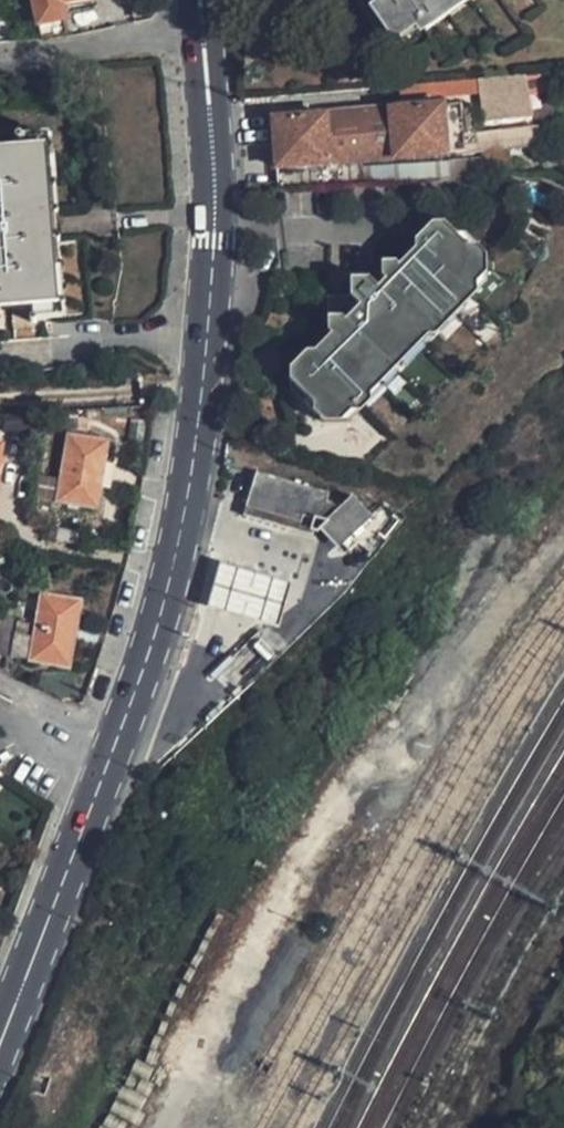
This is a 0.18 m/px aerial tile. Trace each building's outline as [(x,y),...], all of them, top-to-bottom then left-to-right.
[(39,25),(64,18),(61,3),(79,0),(34,0),(39,25)] [(370,8),(388,32),(407,20),(413,28),(453,0),(365,0),(370,8)] [(413,28),(419,35),(470,0),(453,0),(413,28)] [(407,20),(388,32),(370,8),(364,12),(386,46),(413,28),(407,20)] [(64,18),(39,25),(43,40),(68,38),(64,18)] [(506,120),(504,81),(477,83),(481,123),(506,120)] [(440,105),(388,110),(353,113),(359,166),(394,163),(445,159),(445,157),(443,139),(460,136),(457,107),(441,108),(440,105)] [(272,145),(275,173),(276,191),(361,185),(360,173),(359,166),(353,113),(321,116),(269,120),(272,145)] [(537,145),(534,126),(514,129),(506,130),(508,148),(537,145)] [(497,131),(460,136),(443,139),(445,157),(461,156),(499,151),(497,131)] [(47,136),(16,138),(17,151),(36,150),(48,306),(29,308),(30,322),(60,319),(60,306),(48,148),(47,136)] [(29,308),(48,306),(36,150),(17,151),(0,152),(0,310),(29,308)] [(360,173),(361,185),(447,179),(445,167),(360,173)] [(286,379),(323,416),(337,402),(350,415),(360,404),(354,397),(373,377),(387,363),(384,360),(412,332),(424,320),(434,310),(444,320),(458,305),(447,293),(455,285),(466,297),(477,287),(470,280),(483,266),(441,223),(429,223),(413,239),(413,247),(396,264),(392,260),(378,261),(377,274),(381,279),(374,286),(364,277),(347,277),(347,294),(356,304),(342,318),(338,314),(323,314),(323,328),(328,333),(311,350),(301,350),(285,366),(286,379)] [(477,287),(490,273),(483,266),(470,280),(477,287)] [(458,305),(466,297),(455,285),(447,293),(458,305)] [(424,320),(434,330),(444,320),(434,310),(424,320)] [(412,332),(422,342),(434,330),(424,320),(412,332)] [(387,363),(394,370),(422,342),(412,332),(384,360),(387,363)] [(373,377),(380,385),(394,370),(387,363),(373,377)] [(354,397),(360,404),(380,385),(373,377),(354,397)] [(104,444),(68,439),(59,504),(94,509),(104,444)] [(257,492),(252,511),(298,523),(300,517),(313,520),(311,531),(316,533),(326,526),(340,545),(350,535),(370,517),(352,497),(336,509),(332,504),(325,502),(327,494),(256,475),(252,491),(257,492)] [(348,554),(358,545),(350,535),(340,545),(348,554)] [(223,567),(213,608),(285,628),(296,586),(223,567)] [(80,604),(44,598),(37,642),(17,639),(14,661),(34,663),(71,668),(80,604)] [(0,618),(0,657),(10,658),(16,619),(0,618)]
